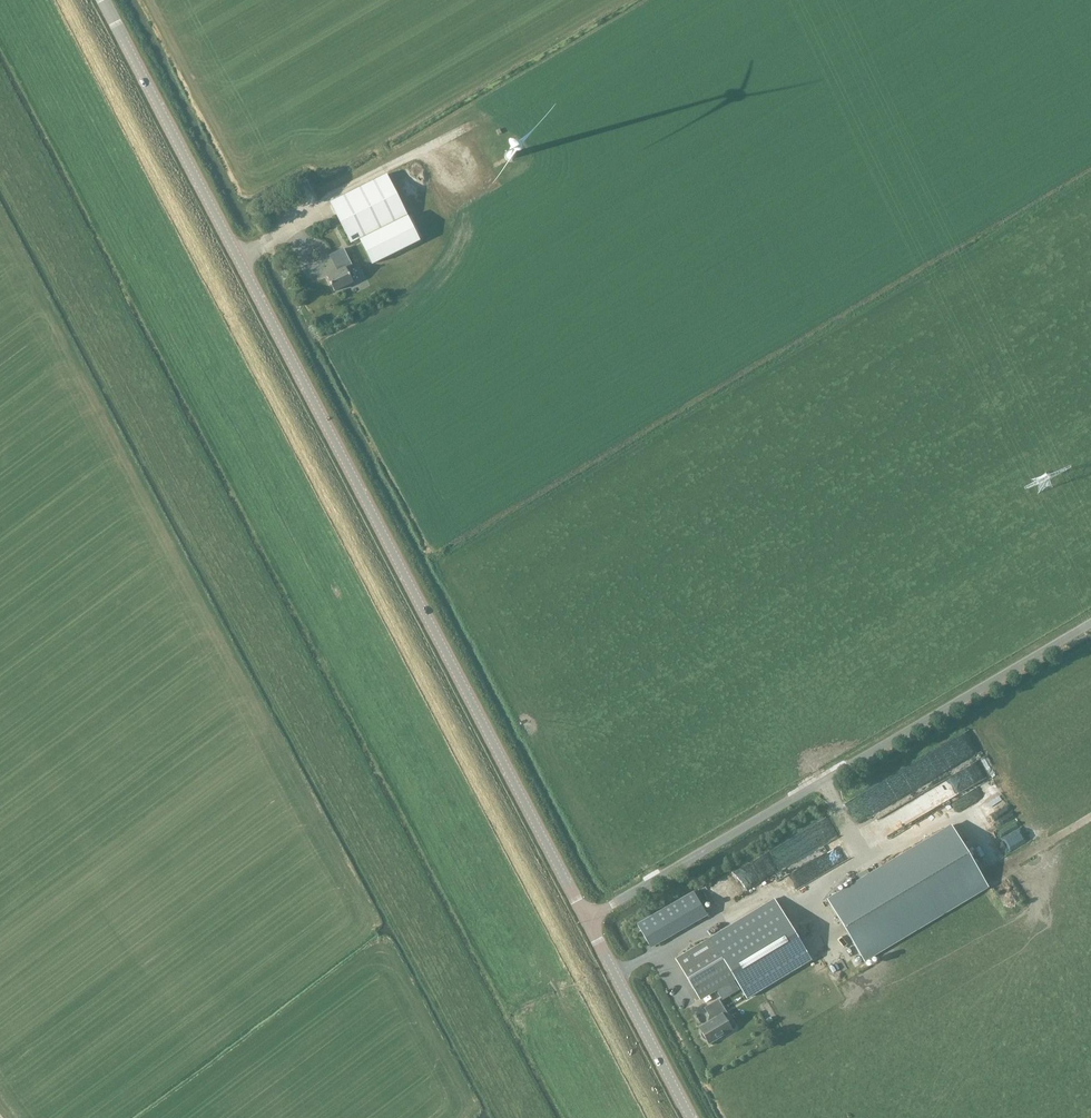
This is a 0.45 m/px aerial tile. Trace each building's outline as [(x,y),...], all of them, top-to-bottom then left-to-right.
[(386,174),(330,202),(350,243),(359,238),(406,214),(386,174)] [(406,214),(359,238),(372,264),(419,240),(406,214)] [(334,292),(352,282),(346,268),(352,265),(343,248),(330,255),(338,270),(326,276),(334,292)] [(997,686),(971,700),(974,706),(1000,692),(997,686)] [(893,807),(899,821),(908,817),(901,803),(893,807)] [(812,829),(805,832),(810,843),(833,833),(827,818),(810,825),(812,829)] [(750,825),(752,833),(765,829),(763,821),(750,825)] [(988,887),(950,824),(826,898),(864,961),(988,887)] [(697,864),(708,862),(707,855),(696,857),(697,864)] [(677,870),(680,878),(687,875),(684,867),(677,870)] [(706,916),(701,906),(693,892),(637,924),(650,948),(706,916)] [(709,937),(674,958),(700,1001),(716,991),(721,998),(739,986),(746,998),(810,959),(773,898),(709,937)] [(709,1015),(707,1021),(698,1027),(701,1031),(701,1033),(701,1034),(701,1036),(702,1037),(703,1038),(704,1039),(705,1040),(706,1040),(709,1044),(732,1030),(724,1016),(728,1014),(718,999),(704,1007),(709,1015)]
